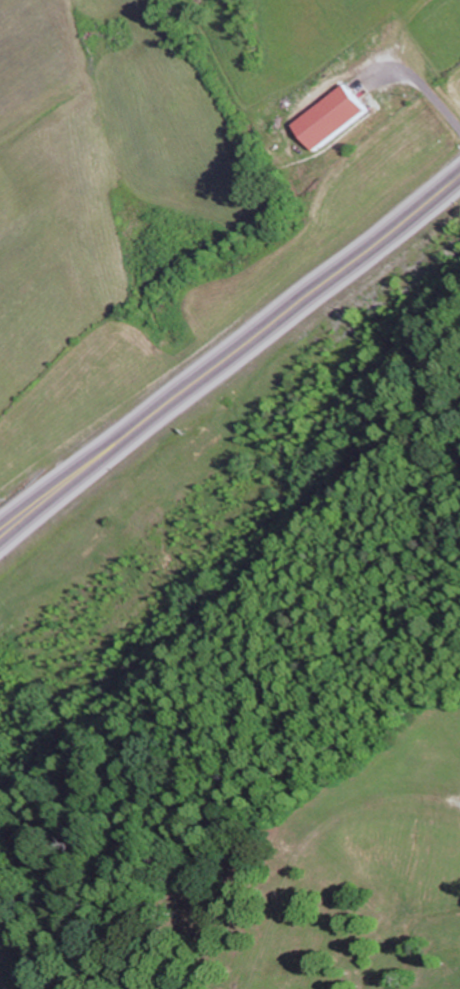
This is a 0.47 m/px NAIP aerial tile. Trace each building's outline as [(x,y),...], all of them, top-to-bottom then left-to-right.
[(369,111),(349,84),(296,124),(317,151),(369,111)]
